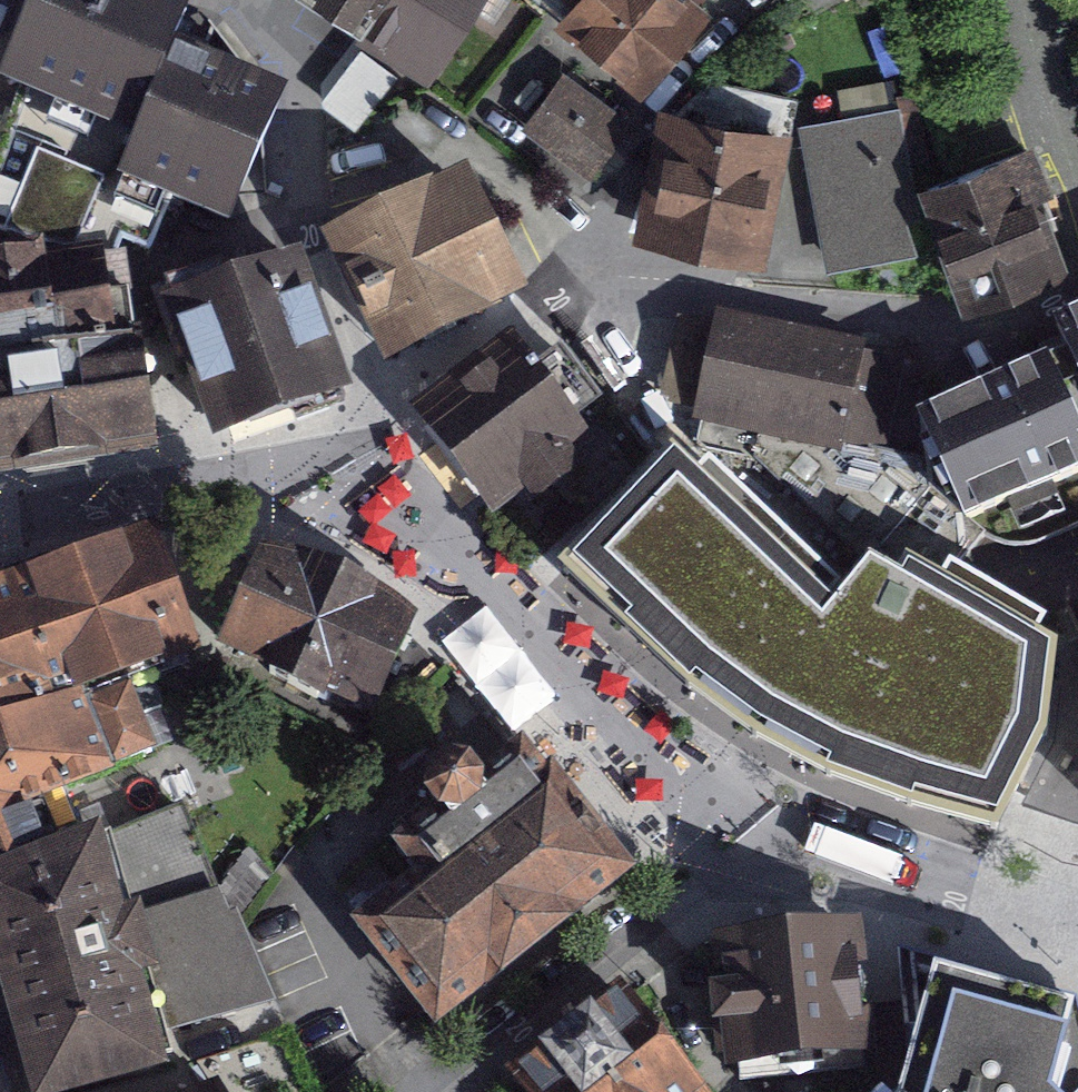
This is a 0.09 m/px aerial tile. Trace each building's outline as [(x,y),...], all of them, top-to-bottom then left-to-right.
[(16,100),(29,105),(0,183),(0,217),(113,259),(120,241),(150,252),(167,207),(225,229),(269,110),(165,72),(184,21),(129,0),(54,0),(16,100)] [(366,33),(387,0),(316,0),(366,33)] [(428,74),(477,0),(387,0),(366,33),(428,74)] [(642,84),(702,16),(683,0),(577,0),(581,3),(569,20),(642,84)] [(565,84),(531,128),(588,171),(621,127),(565,84)] [(830,266),(908,252),(901,214),(913,211),(895,117),(805,134),(830,266)] [(778,144),(681,120),(654,233),(750,257),(778,144)] [(1059,269),(1019,161),(924,196),(965,304),(1059,269)] [(336,240),(390,352),(504,298),(451,185),(336,240)] [(168,292),(221,431),(330,390),(283,264),(225,286),(219,272),(168,292)] [(132,353),(118,266),(43,278),(41,266),(0,273),(0,375),(132,353)] [(929,417),(977,528),(991,542),(1011,547),(1037,542),(1077,524),(1077,325),(1061,332),(1071,355),(929,417)] [(891,364),(720,332),(702,426),(874,457),(891,364)] [(0,375),(0,471),(147,447),(132,353),(0,375)] [(512,361),(430,427),(499,512),(526,491),(535,502),(573,472),(564,460),(581,447),(512,361)] [(676,463),(577,568),(633,625),(626,633),(689,687),(696,684),(763,733),(838,772),(833,777),(914,811),(917,800),(997,824),(1039,743),(1050,654),(910,574),(904,586),(871,567),(834,617),(676,463)] [(151,530),(29,576),(73,691),(123,673),(195,645),(151,530)] [(268,546),(225,644),(364,706),(408,608),(368,579),(315,557),(268,546)] [(73,691),(29,576),(0,587),(0,719),(73,691)] [(0,719),(0,851),(77,823),(62,781),(153,749),(123,673),(73,691),(0,719)] [(435,860),(373,909),(457,1012),(639,866),(530,732),(487,767),(473,750),(465,748),(453,750),(436,768),(436,780),(452,800),(412,832),(435,860)] [(40,1087),(169,1047),(164,1028),(273,997),(186,807),(107,831),(103,818),(77,823),(0,851),(0,955),(40,1087)] [(847,929),(729,943),(745,1078),(863,1064),(847,929)] [(907,1091),(1077,1091),(1077,1021),(1074,1003),(936,970),(907,1091)] [(524,1071),(540,1091),(695,1091),(622,997),(524,1071)] [(159,1091),(258,1091),(241,1062),(159,1091)]
